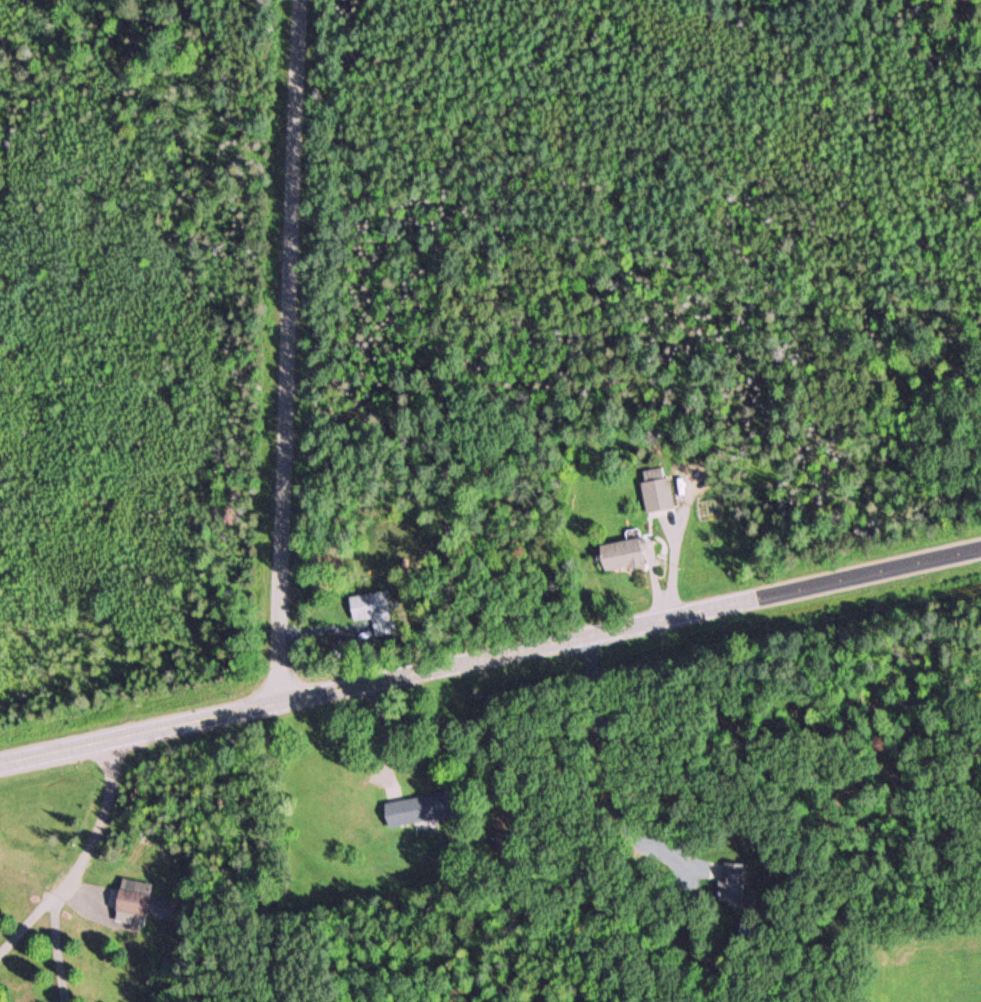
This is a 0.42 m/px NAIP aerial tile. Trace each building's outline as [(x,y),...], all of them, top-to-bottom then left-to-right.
[(641,472),(648,513),(675,508),(668,467),(641,472)] [(601,544),(604,571),(645,566),(642,539),(601,544)] [(349,595),(354,623),(393,618),(388,589),(349,595)] [(453,817),(449,792),(383,802),(387,827),(453,817)] [(493,833),(493,851),(510,851),(510,833),(493,833)] [(113,920),(141,924),(142,916),(169,919),(172,898),(148,895),(149,882),(119,878),(113,920)]
